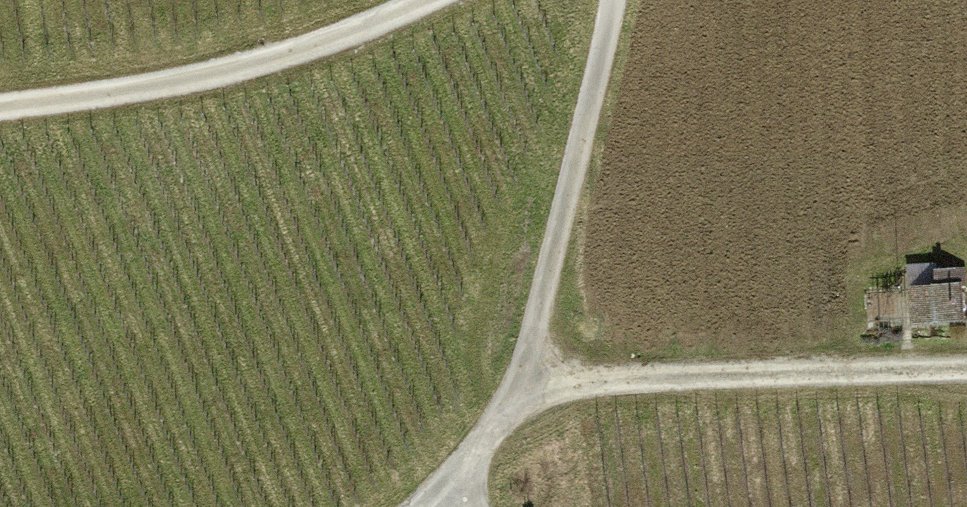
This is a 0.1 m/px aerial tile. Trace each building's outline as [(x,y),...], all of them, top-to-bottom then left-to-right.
[(899,274),(903,327),(966,322),(966,269),(899,274)]
